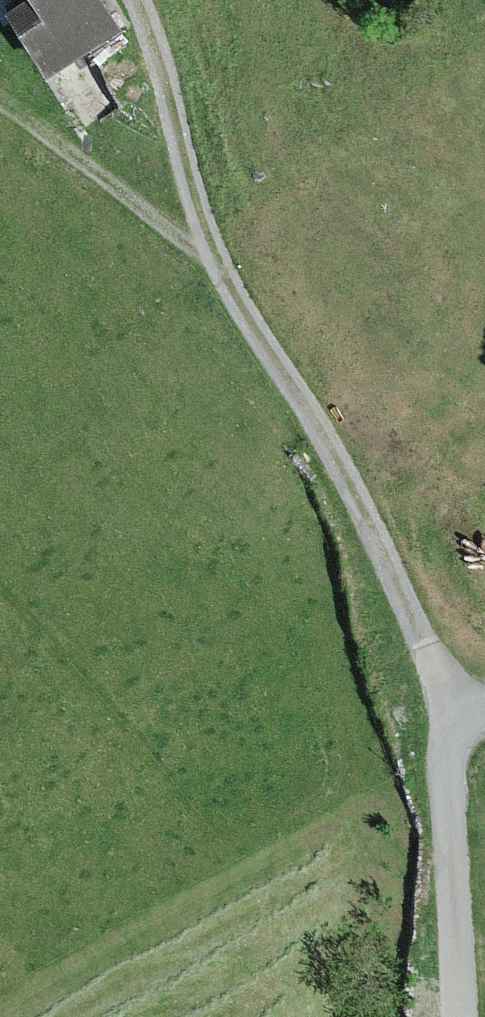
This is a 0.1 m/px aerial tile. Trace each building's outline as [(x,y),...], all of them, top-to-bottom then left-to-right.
[(105,0),(41,0),(49,13),(27,26),(54,71),(123,29),(105,0)]
